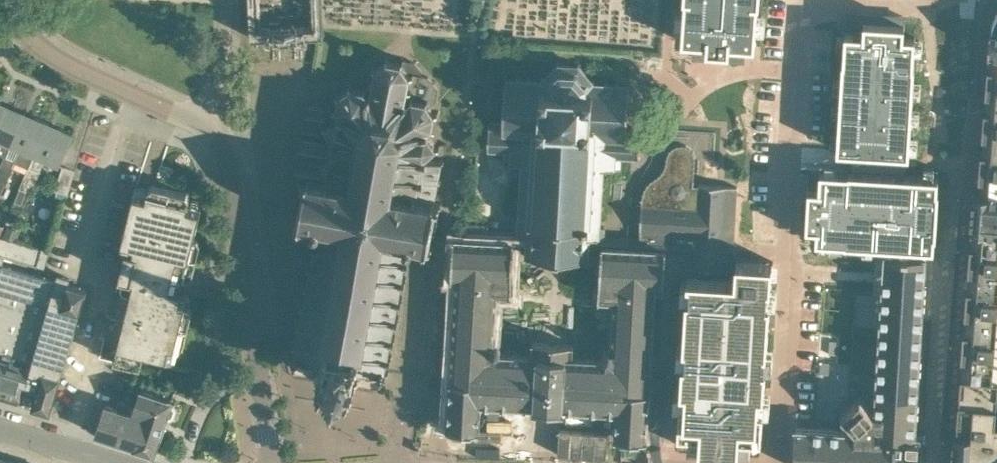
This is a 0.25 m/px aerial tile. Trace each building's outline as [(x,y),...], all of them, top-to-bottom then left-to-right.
[(317,6),(317,5),(315,5),(315,0),(258,0),(259,25),(257,25),(257,29),(317,26),(317,6)] [(682,41),(695,41),(694,56),(744,60),(745,45),(755,46),(759,0),(685,0),(682,41)] [(986,34),(984,34),(983,35),(982,36),(981,37),(981,38),(981,39),(981,40),(981,41),(981,42),(982,43),(983,44),(983,45),(984,45),(985,46),(985,49),(981,92),(987,93),(986,95),(987,95),(986,106),(983,137),(984,137),(983,148),(982,148),(979,191),(974,191),(971,228),(973,228),(972,241),(969,273),(970,273),(969,284),(968,284),(966,316),(965,327),(962,359),(963,359),(962,372),(961,372),(960,388),(960,398),(959,398),(957,419),(958,419),(958,420),(959,420),(959,421),(960,421),(959,428),(959,429),(958,429),(958,430),(955,429),(952,462),(996,462),(996,0),(989,0),(986,34)] [(843,60),(838,149),(909,153),(910,153),(915,63),(914,63),(916,35),(904,35),(905,23),(903,23),(903,15),(856,12),(855,32),(846,31),(844,60),(843,60)] [(507,47),(497,45),(495,56),(506,57),(507,47)] [(389,371),(389,369),(412,246),(421,248),(421,247),(426,248),(427,242),(428,242),(434,243),(442,202),(435,200),(442,161),(444,162),(444,160),(442,160),(443,158),(441,157),(441,159),(425,156),(440,147),(441,145),(436,127),(439,112),(438,110),(435,111),(429,104),(436,99),(438,87),(429,76),(421,74),(422,69),(415,61),(388,56),(386,57),(373,65),(372,67),(369,82),(366,86),(351,83),(349,83),(336,92),(335,93),(339,95),(334,104),(328,103),(327,108),(308,104),(309,102),(308,102),(307,104),(305,103),(293,178),(295,178),(295,180),(299,180),(299,182),(300,182),(294,217),(299,218),(299,219),(300,219),(299,225),(304,226),(304,227),(313,228),(290,353),(295,354),(295,355),(295,359),(297,360),(298,355),(318,359),(318,360),(320,363),(324,363),(322,371),(315,369),(314,373),(322,374),(320,381),(351,387),(353,380),(360,381),(360,377),(353,376),(355,366),(382,370),(381,375),(383,375),(384,371),(385,371),(385,370),(389,371)] [(490,121),(488,148),(507,149),(506,163),(523,164),(520,220),(514,220),(514,231),(513,241),(527,241),(527,256),(585,259),(586,245),(600,246),(600,238),(603,238),(604,227),(601,227),(604,178),(605,168),(619,168),(620,157),(632,157),(639,158),(640,131),(632,130),(632,128),(627,128),(627,122),(629,96),(634,96),(634,92),(629,92),(629,85),(619,84),(619,79),(615,79),(615,84),(607,84),(608,79),(604,78),(604,84),(591,83),(595,81),(599,80),(598,78),(594,79),(580,67),(582,63),(580,62),(576,66),(561,64),(559,60),(557,61),(558,65),(543,77),(539,76),(538,78),(541,80),(541,81),(529,80),(529,76),(526,75),(526,79),(506,78),(503,121),(499,121),(499,122),(490,121)] [(25,112),(1,101),(0,104),(0,153),(5,155),(25,112)] [(49,122),(25,112),(5,155),(0,167),(0,181),(5,183),(15,161),(29,166),(49,122)] [(36,183),(45,158),(59,165),(73,132),(49,122),(29,166),(15,201),(20,203),(30,180),(36,183)] [(642,203),(640,239),(667,241),(666,251),(695,252),(694,268),(732,270),(733,257),(734,245),(734,242),(737,185),(724,184),(718,183),(699,182),(699,185),(691,184),(691,178),(693,160),(693,157),(693,154),(691,151),(690,149),(688,147),(685,146),(681,145),(678,145),(674,146),(671,148),(670,150),(669,151),(668,153),(668,155),(667,157),(667,162),(666,165),(664,168),(662,171),(659,174),(656,176),(652,178),(649,182),(646,186),(644,190),(643,195),(642,203)] [(68,193),(75,170),(63,166),(56,189),(68,193)] [(808,187),(807,226),(817,226),(817,239),(818,239),(877,241),(934,244),(935,231),(936,231),(938,188),(937,188),(938,175),(908,173),(848,170),(848,171),(820,170),(820,172),(811,171),(810,187),(808,187)] [(100,356),(126,362),(141,366),(145,352),(173,359),(176,346),(179,347),(185,344),(193,310),(190,305),(186,304),(201,243),(198,238),(194,237),(203,203),(190,200),(191,197),(187,192),(154,184),(149,187),(148,190),(135,187),(122,242),(128,244),(100,356)] [(450,401),(448,427),(480,429),(481,402),(493,403),(541,406),(556,407),(617,410),(616,436),(648,437),(650,392),(652,364),(651,364),(655,298),(655,289),(664,290),(666,253),(666,251),(667,241),(640,239),(627,238),(627,237),(603,238),(600,238),(600,246),(599,282),(598,282),(597,293),(600,293),(599,309),(612,310),(610,349),(610,348),(609,348),(608,347),(607,347),(606,347),(605,348),(604,349),(603,350),(603,352),(604,353),(604,355),(605,355),(606,356),(607,356),(607,358),(572,356),(573,342),(532,340),(531,354),(496,352),(498,351),(499,350),(501,348),(501,346),(501,344),(500,342),(499,341),(497,340),(496,340),(495,341),(493,342),(495,297),(498,297),(509,298),(509,293),(509,289),(512,290),(512,277),(511,278),(513,241),(514,231),(489,229),(489,224),(467,223),(466,237),(454,237),(452,276),(457,277),(451,379),(450,397),(450,401)] [(0,235),(17,240),(21,229),(8,225),(7,227),(4,226),(0,235)] [(33,402),(32,405),(51,411),(87,288),(69,282),(70,277),(58,274),(57,279),(34,272),(3,263),(5,255),(37,265),(45,267),(51,249),(42,246),(42,249),(19,242),(17,241),(17,240),(0,235),(0,393),(33,402)] [(689,274),(679,429),(701,431),(699,453),(739,456),(740,433),(762,435),(773,260),(737,258),(736,277),(689,274)] [(794,462),(918,462),(920,433),(915,433),(925,264),(885,261),(884,270),(876,411),(874,411),(861,395),(843,411),(857,427),(856,429),(796,425),(794,455),(794,462)] [(175,404),(171,402),(172,399),(142,389),(136,405),(120,400),(118,407),(106,403),(96,432),(135,445),(134,446),(154,452),(166,417),(170,418),(174,416),(177,408),(175,404)]
